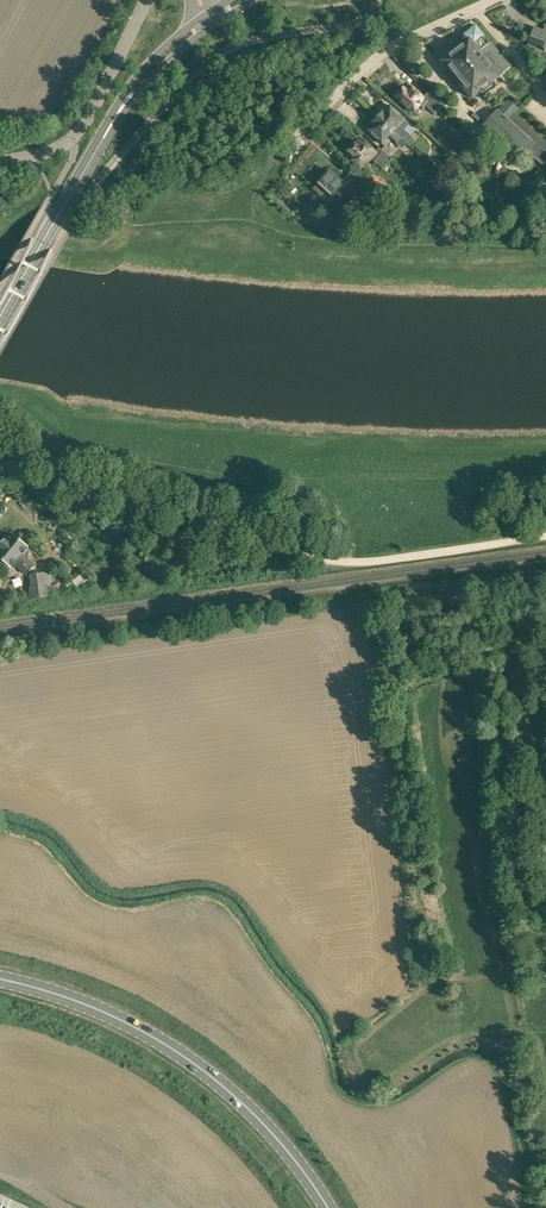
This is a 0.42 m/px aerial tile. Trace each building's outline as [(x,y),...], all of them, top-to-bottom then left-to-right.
[(437,56),(471,99),(511,67),(476,25),(465,33),(437,56)] [(545,52),(545,33),(535,29),(529,45),(538,48),(538,49),(545,52)] [(503,74),(495,79),(500,86),(507,81),(503,74)] [(425,107),(434,115),(443,105),(429,92),(423,99),(412,88),(408,93),(403,88),(395,97),(412,113),(418,106),(422,110),(425,107)] [(543,166),(545,163),(545,140),(515,112),(519,108),(509,98),(498,110),(498,109),(478,130),(490,141),(495,136),(519,157),(526,150),(543,166)] [(377,118),(400,139),(400,138),(407,144),(413,138),(405,131),(410,125),(404,119),(389,106),(384,112),(383,111),(377,118)] [(443,118),(446,114),(440,109),(437,113),(443,118)] [(367,131),(381,144),(389,136),(396,142),(400,139),(377,118),(371,124),(372,125),(367,131)] [(371,159),(383,170),(387,166),(388,167),(392,163),(391,162),(392,160),(380,148),(375,153),(360,140),(358,142),(360,145),(359,147),(354,143),(346,152),(348,154),(345,157),(351,162),(352,161),(360,169),(366,163),(367,164),(371,159)] [(450,168),(459,176),(464,169),(455,161),(450,168)] [(371,188),(353,171),(347,178),(365,194),(371,188)] [(334,192),(340,197),(350,185),(344,180),(342,183),(329,172),(318,184),(314,188),(321,194),(325,190),(331,195),(334,192)] [(444,192),(449,186),(437,176),(434,179),(440,185),(438,187),(444,192)] [(0,547),(0,564),(3,560),(12,567),(14,564),(24,572),(30,565),(20,557),(28,547),(11,533),(0,547)] [(49,572),(44,573),(30,574),(32,587),(29,587),(31,598),(52,596),(51,590),(51,588),(49,572)] [(72,593),(62,580),(51,588),(51,590),(59,601),(72,593)]
